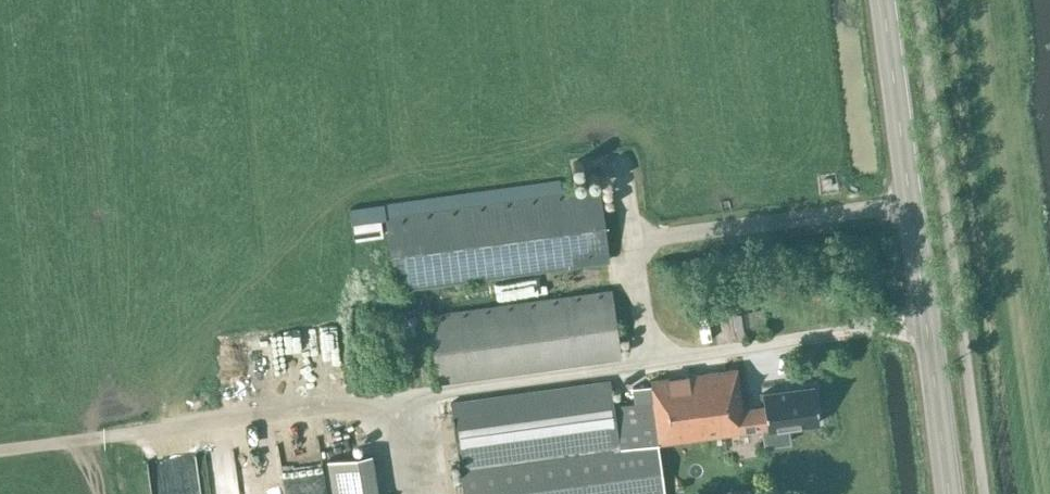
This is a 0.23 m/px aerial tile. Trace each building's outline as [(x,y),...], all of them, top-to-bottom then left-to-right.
[(398,290),(607,261),(597,188),(388,217),(398,290)] [(438,383),(439,383),(620,357),(611,291),(429,317),(438,383)] [(744,310),(732,312),(737,337),(749,335),(744,310)] [(451,402),(464,493),(601,493),(616,492),(616,493),(664,493),(657,443),(660,442),(746,431),(761,428),(766,428),(763,405),(743,408),(737,367),(651,379),(653,398),(613,404),(610,380),(451,402)] [(766,428),(761,428),(764,445),(790,441),(789,427),(819,423),(814,384),(761,391),(763,405),(766,428)] [(362,453),(328,459),(334,493),(369,493),(362,453)]
